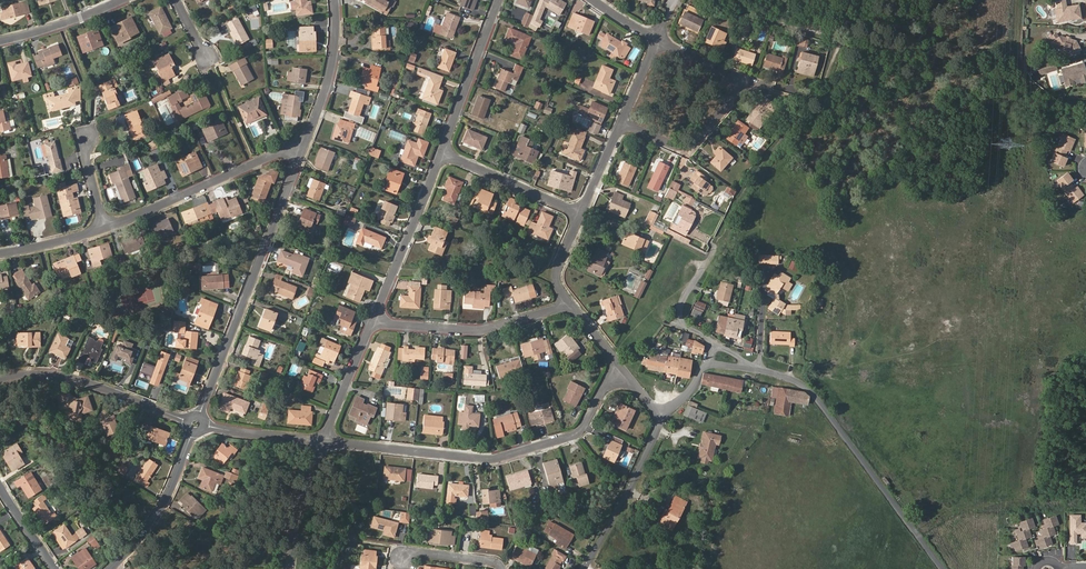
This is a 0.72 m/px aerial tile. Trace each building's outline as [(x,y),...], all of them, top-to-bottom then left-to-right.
[(306,0),(295,0),(296,8),(297,15),(313,13),(311,4),(307,5),(307,2),(306,0)] [(365,1),(387,13),(392,3),(390,2),(386,0),(364,0),(365,1)] [(461,5),(473,10),(476,0),(463,0),(461,5)] [(567,4),(559,0),(551,0),(550,2),(547,0),(540,0),(533,16),(532,19),(530,22),(539,27),(542,22),(539,20),(545,6),(560,15),(567,4)] [(364,3),(386,15),(387,13),(365,1),(364,3)] [(1067,8),(1065,1),(1055,2),(1056,9),(1058,16),(1063,21),(1070,19),(1070,21),(1081,19),(1079,6),(1067,8)] [(17,15),(30,12),(27,2),(23,3),(25,11),(17,13),(17,15)] [(23,3),(2,8),(3,13),(0,14),(0,16),(1,20),(17,15),(17,13),(25,11),(23,3)] [(249,14),(252,13),(253,16),(259,13),(255,4),(246,8),(249,14)] [(706,13),(688,4),(680,21),(688,24),(687,26),(692,28),(698,30),(706,13)] [(164,18),(159,8),(149,13),(160,34),(172,28),(166,17),(164,18)] [(1070,19),(1063,21),(1058,16),(1056,9),(1055,10),(1057,23),(1070,21),(1070,19)] [(441,26),(436,24),(434,31),(450,37),(452,31),(455,31),(461,18),(447,12),(445,16),(447,17),(444,26),(442,25),(441,26)] [(526,13),(521,25),(528,28),(530,22),(532,19),(525,16),(527,13),(526,13)] [(588,35),(594,21),(574,13),(569,26),(575,29),(576,28),(584,31),(583,32),(588,35)] [(118,26),(117,25),(110,28),(119,44),(131,38),(130,36),(138,32),(131,18),(122,22),(122,23),(118,26)] [(249,40),(238,18),(226,25),(233,38),(235,38),(238,45),(249,40)] [(739,28),(748,33),(752,24),(742,20),(739,28)] [(386,40),(385,26),(375,26),(376,37),(376,48),(386,48),(385,40),(386,40)] [(313,32),(313,27),(299,28),(299,35),(302,35),(303,44),(300,44),(300,51),(314,51),(314,43),(316,42),(315,32),(313,32)] [(721,40),(724,33),(711,27),(705,41),(722,49),(725,42),(722,41),(721,40)] [(530,36),(510,28),(505,39),(516,43),(518,44),(517,46),(515,46),(511,54),(521,59),(530,36)] [(103,45),(98,30),(77,37),(82,49),(90,46),(91,50),(103,45)] [(1049,36),(1050,39),(1053,40),(1056,46),(1067,50),(1069,55),(1079,50),(1075,41),(1070,39),(1066,38),(1060,36),(1058,37),(1055,33),(1049,36)] [(622,40),(621,42),(607,34),(600,44),(612,52),(617,55),(623,59),(625,55),(621,52),(626,44),(627,43),(622,40)] [(43,52),(42,50),(38,51),(39,54),(43,65),(54,61),(53,58),(62,55),(58,44),(49,48),(49,50),(43,52)] [(625,55),(630,47),(626,44),(621,52),(625,55)] [(449,72),(456,52),(445,48),(437,67),(449,72)] [(752,64),(756,54),(736,48),(733,58),(752,64)] [(816,63),(818,56),(802,52),(798,69),(811,73),(814,62),(816,63)] [(782,61),(783,58),(767,53),(763,66),(777,71),(776,73),(782,75),(786,62),(782,61)] [(37,68),(43,65),(39,54),(35,56),(34,54),(32,55),(35,63),(37,68)] [(174,64),(169,55),(153,62),(156,68),(157,67),(159,71),(158,71),(163,82),(164,82),(170,79),(175,76),(171,68),(170,66),(174,64)] [(247,63),(244,58),(232,65),(234,70),(238,78),(239,77),(243,85),(253,79),(245,64),(247,63)] [(797,72),(813,76),(816,63),(814,62),(811,73),(798,69),(797,72)] [(16,65),(15,63),(8,64),(12,80),(22,78),(28,77),(31,76),(29,65),(23,66),(23,63),(16,65)] [(512,78),(517,81),(523,67),(515,63),(512,70),(513,70),(515,71),(514,74),(512,73),(503,69),(500,78),(498,77),(494,87),(504,91),(508,82),(510,83),(512,78)] [(378,87),(376,86),(380,67),(372,64),(371,68),(367,67),(363,83),(366,84),(365,89),(374,91),(377,92),(378,87)] [(1041,75),(1058,69),(1056,64),(1039,69),(1041,75)] [(1074,67),(1073,66),(1062,70),(1067,84),(1069,85),(1072,84),(1074,82),(1073,80),(1081,78),(1082,82),(1085,81),(1085,69),(1084,64),(1074,67)] [(609,78),(612,69),(603,65),(593,87),(610,93),(613,84),(607,81),(609,78)] [(305,83),(307,69),(293,67),(292,73),(291,81),(305,83)] [(416,72),(426,76),(428,70),(418,67),(416,72)] [(441,81),(443,76),(428,70),(426,76),(431,78),(431,77),(441,81)] [(437,92),(438,88),(441,81),(431,77),(431,78),(423,98),(437,103),(441,93),(437,92)] [(78,83),(76,78),(67,81),(69,86),(78,83)] [(114,89),(111,81),(100,85),(104,95),(105,99),(109,110),(116,107),(117,108),(119,107),(118,107),(120,106),(116,95),(118,94),(116,88),(114,89)] [(75,105),(74,103),(73,94),(79,93),(79,85),(67,88),(68,94),(54,97),(48,99),(50,108),(61,106),(61,108),(75,105)] [(189,96),(186,89),(168,98),(171,106),(170,106),(178,122),(184,118),(184,117),(194,111),(194,109),(201,106),(203,109),(210,106),(205,95),(197,99),(195,94),(190,96),(194,104),(188,106),(182,109),(181,107),(179,103),(182,102),(181,99),(189,96)] [(352,91),(351,95),(354,96),(349,112),(359,116),(364,101),(369,103),(370,97),(357,93),(352,91)] [(120,106),(125,104),(121,93),(118,94),(116,95),(120,106)] [(298,110),(300,97),(289,95),(286,115),(297,116),(298,110)] [(483,118),(490,100),(479,95),(472,114),(483,118)] [(240,104),(240,107),(239,107),(245,120),(256,115),(257,118),(266,115),(258,99),(242,106),(241,104),(240,104)] [(759,128),(777,107),(770,101),(767,104),(762,100),(746,119),(759,128)] [(581,106),(579,113),(587,116),(588,114),(595,117),(594,119),(589,130),(597,134),(601,125),(600,125),(604,115),(602,114),(605,107),(592,101),(589,109),(581,106)] [(184,118),(203,109),(201,106),(194,109),(194,111),(184,117),(184,118)] [(425,128),(431,113),(418,108),(417,113),(418,114),(415,122),(413,121),(410,129),(420,134),(423,127),(425,128)] [(2,110),(0,111),(0,131),(15,128),(13,120),(5,122),(2,110)] [(136,135),(145,132),(138,115),(127,118),(130,128),(132,127),(136,135)] [(245,120),(246,123),(257,118),(256,115),(245,120)] [(216,123),(203,129),(204,132),(209,130),(212,136),(220,132),(221,135),(227,132),(221,119),(215,121),(216,123)] [(349,142),(355,123),(341,119),(339,123),(338,123),(333,138),(349,142)] [(738,121),(728,134),(730,135),(727,138),(740,147),(748,135),(745,133),(748,128),(738,121)] [(523,135),(527,126),(522,124),(518,133),(523,135)] [(135,138),(146,134),(145,132),(136,135),(132,127),(130,128),(135,138)] [(584,150),(579,148),(586,131),(576,127),(567,149),(564,148),(562,153),(580,160),(584,150)] [(391,128),(389,135),(406,141),(408,134),(391,128)] [(220,132),(212,136),(209,130),(204,132),(208,141),(221,135),(220,132)] [(487,137),(468,130),(463,141),(482,149),(487,137)] [(1071,149),(1075,139),(1063,134),(1058,145),(1058,146),(1055,153),(1052,161),(1063,166),(1066,160),(1063,159),(1064,157),(1067,150),(1068,148),(1071,149)] [(531,148),(533,142),(521,137),(517,147),(520,149),(517,156),(533,163),(538,151),(531,148)] [(418,154),(423,156),(428,142),(419,138),(417,143),(408,140),(401,161),(414,165),(418,154)] [(158,148),(156,141),(148,144),(151,151),(158,148)] [(58,160),(54,142),(45,144),(49,162),(58,160)] [(321,146),(315,161),(317,162),(323,148),(321,146)] [(323,148),(317,162),(315,167),(327,171),(335,152),(323,148)] [(378,158),(380,152),(371,148),(369,154),(378,158)] [(732,157),(722,149),(711,161),(720,170),(732,157)] [(195,151),(190,153),(192,159),(189,161),(178,165),(183,176),(188,173),(187,170),(201,164),(195,151)] [(6,155),(0,156),(0,178),(9,176),(8,169),(12,168),(11,159),(7,160),(6,155)] [(657,190),(669,166),(659,162),(648,186),(657,190)] [(33,166),(36,176),(46,174),(43,163),(33,166)] [(619,176),(617,175),(614,179),(628,185),(636,168),(624,163),(619,176)] [(128,178),(134,176),(129,164),(123,166),(128,178)] [(161,172),(157,164),(142,171),(147,182),(143,184),(146,189),(165,180),(164,178),(167,177),(164,171),(161,172)] [(188,173),(202,167),(201,164),(187,170),(188,173)] [(117,168),(118,171),(109,174),(113,182),(115,182),(118,191),(120,190),(124,202),(135,198),(128,178),(123,166),(117,168)] [(400,183),(398,183),(402,173),(391,168),(386,179),(388,180),(385,189),(396,193),(400,183)] [(259,177),(257,181),(259,181),(256,190),(254,190),(251,197),(262,202),(264,194),(266,194),(271,182),(274,182),(278,172),(273,170),(259,177)] [(695,179),(693,182),(691,185),(702,193),(709,184),(705,180),(702,178),(704,175),(697,170),(692,177),(695,179)] [(570,171),(569,176),(552,171),(548,184),(566,189),(568,182),(573,183),(576,172),(570,171)] [(1070,181),(1069,180),(1071,178),(1067,173),(1057,181),(1061,187),(1062,187),(1067,194),(1066,194),(1073,202),(1083,195),(1078,188),(1076,190),(1074,188),(1070,181)] [(445,187),(448,188),(444,199),(454,203),(462,182),(449,177),(445,187)] [(308,187),(311,188),(307,196),(318,200),(325,183),(312,178),(310,178),(308,186),(308,187)] [(146,189),(147,191),(165,182),(165,180),(146,189)] [(677,191),(680,185),(671,181),(669,187),(670,187),(677,191)] [(78,190),(77,184),(66,187),(57,189),(64,216),(76,213),(74,204),(78,203),(77,198),(74,199),(72,192),(78,190)] [(734,194),(735,191),(728,186),(725,191),(730,193),(730,192),(734,194)] [(666,196),(673,199),(677,191),(670,187),(666,196)] [(492,195),(477,188),(476,190),(482,193),(481,197),(490,200),(492,195)] [(116,192),(120,204),(124,202),(120,190),(118,191),(116,192)] [(481,197),(482,193),(476,190),(471,204),(491,212),(495,203),(490,200),(481,197)] [(620,199),(622,195),(615,192),(613,197),(615,198),(611,208),(625,214),(630,203),(620,199)] [(44,213),(50,212),(46,195),(33,198),(36,206),(29,208),(28,206),(22,207),(25,216),(30,215),(31,219),(39,218),(45,216),(44,213)] [(683,201),(691,206),(695,200),(686,196),(683,201)] [(225,202),(223,198),(214,202),(215,203),(218,211),(221,220),(231,215),(231,217),(242,212),(236,198),(228,201),(225,202)] [(393,215),(396,206),(385,201),(378,217),(382,219),(380,222),(389,226),(390,222),(392,223),(394,216),(393,215)] [(514,201),(511,207),(507,205),(505,211),(508,212),(510,218),(514,219),(514,218),(515,217),(519,219),(518,220),(518,221),(524,224),(524,223),(529,224),(530,220),(527,218),(530,211),(523,208),(522,209),(519,207),(520,205),(521,204),(514,201)] [(16,203),(0,206),(0,217),(1,217),(0,215),(7,214),(7,215),(18,213),(16,203)] [(185,223),(212,213),(209,205),(208,203),(194,208),(195,210),(182,215),(185,223)] [(212,213),(218,211),(215,203),(209,205),(212,213)] [(689,214),(691,210),(683,206),(679,214),(683,216),(680,220),(676,218),(672,228),(683,233),(685,230),(688,231),(690,227),(688,226),(694,216),(689,214)] [(344,216),(346,211),(339,208),(337,213),(344,216)] [(301,217),(303,218),(299,227),(308,231),(312,222),(316,224),(320,215),(304,209),(301,217)] [(514,219),(510,218),(508,212),(505,211),(502,216),(513,221),(514,219)] [(537,224),(532,222),(527,231),(533,234),(533,232),(537,234),(538,232),(542,234),(542,236),(548,239),(552,228),(548,226),(553,216),(542,211),(537,224)] [(651,211),(645,222),(650,224),(656,213),(651,211)] [(650,224),(653,226),(658,214),(656,213),(650,224)] [(344,219),(353,223),(355,218),(346,214),(344,217),(344,219)] [(164,223),(157,226),(156,224),(153,226),(157,237),(173,230),(168,219),(164,221),(164,223)] [(446,232),(435,227),(431,236),(434,237),(431,244),(428,249),(441,254),(446,242),(442,240),(446,232)] [(369,231),(368,233),(361,230),(356,242),(362,245),(364,241),(381,248),(385,237),(369,231)] [(141,246),(145,244),(144,240),(149,238),(146,232),(121,241),(125,252),(127,251),(141,246)] [(644,252),(648,241),(627,232),(623,241),(633,245),(632,247),(644,252)] [(112,256),(108,243),(98,247),(98,249),(89,252),(93,267),(101,265),(99,259),(112,256)] [(602,267),(607,255),(596,250),(588,269),(601,275),(604,268),(602,267)] [(302,255),(293,251),(292,255),(282,251),(278,260),(294,267),(292,271),(302,275),(308,260),(301,258),(302,255)] [(74,257),(74,256),(69,258),(71,262),(68,264),(67,262),(57,265),(61,275),(69,271),(72,276),(81,273),(77,262),(74,257)] [(644,277),(648,279),(652,271),(648,269),(644,277)] [(15,275),(18,280),(16,281),(29,299),(39,292),(34,284),(32,285),(22,271),(15,275)] [(370,287),(373,280),(351,272),(347,282),(352,283),(354,284),(349,297),(359,302),(364,288),(365,286),(370,287)] [(778,275),(775,280),(772,278),(766,288),(766,291),(773,296),(774,299),(768,309),(778,315),(782,308),(784,305),(777,300),(778,298),(778,296),(778,295),(777,293),(780,288),(784,290),(785,288),(788,290),(792,284),(789,282),(791,279),(779,272),(778,275)] [(0,274),(0,286),(2,286),(3,288),(9,287),(7,276),(1,278),(0,274)] [(230,287),(229,274),(203,277),(204,288),(214,287),(214,288),(230,287)] [(292,299),(296,287),(275,278),(270,289),(292,299)] [(634,296),(639,298),(646,283),(641,280),(634,296)] [(728,302),(733,284),(721,281),(719,291),(718,294),(717,299),(728,302)] [(446,290),(447,286),(437,285),(436,290),(435,290),(434,306),(445,308),(445,310),(449,310),(451,291),(446,290)] [(531,285),(526,286),(529,297),(536,296),(537,294),(536,291),(535,290),(533,290),(531,285)] [(419,307),(420,287),(409,286),(409,296),(408,301),(401,300),(401,306),(419,307)] [(479,293),(479,291),(465,290),(464,302),(474,303),(474,304),(485,305),(488,306),(490,286),(485,286),(484,293),(479,293)] [(512,290),(511,287),(507,288),(509,296),(513,295),(515,302),(529,297),(526,286),(512,290)] [(617,304),(614,296),(602,300),(603,305),(606,304),(610,315),(607,316),(609,320),(624,314),(620,303),(617,304)] [(213,311),(215,312),(216,308),(208,305),(210,301),(202,298),(200,303),(203,304),(194,324),(208,329),(209,325),(208,324),(213,311)] [(700,310),(703,304),(697,301),(694,307),(700,310)] [(352,319),(355,312),(339,305),(334,319),(343,322),(345,323),(342,331),(350,335),(355,324),(350,322),(352,319)] [(701,312),(694,308),(691,314),(699,317),(701,312)] [(276,315),(265,310),(263,315),(264,315),(260,325),(271,329),(276,315)] [(303,322),(305,318),(296,314),(294,319),(298,320),(296,324),(301,326),(303,322)] [(718,315),(715,331),(724,333),(727,317),(718,315)] [(734,318),(727,317),(724,333),(730,334),(734,318)] [(740,336),(743,320),(734,318),(730,334),(740,336)] [(194,343),(195,331),(185,330),(185,334),(184,340),(181,340),(179,340),(178,347),(196,348),(196,343),(194,343)] [(780,342),(780,343),(785,343),(785,331),(770,331),(770,342),(780,342)] [(790,337),(790,331),(785,331),(785,343),(789,343),(789,345),(794,345),(794,337),(790,337)] [(40,333),(18,334),(18,340),(21,340),(21,345),(31,345),(31,347),(40,347),(40,333)] [(73,341),(58,334),(49,351),(53,353),(54,351),(57,352),(56,354),(65,358),(73,341)] [(94,340),(94,338),(89,335),(84,346),(85,347),(83,351),(81,350),(77,360),(90,366),(92,361),(96,362),(99,357),(98,357),(99,355),(100,355),(103,348),(101,347),(103,342),(98,339),(97,341),(94,340)] [(260,350),(256,349),(260,340),(248,335),(245,344),(246,345),(242,354),(252,358),(250,363),(259,366),(263,354),(259,352),(260,350)] [(577,349),(578,347),(574,341),(572,342),(567,336),(556,344),(561,350),(562,349),(568,356),(566,357),(570,362),(581,353),(577,349)] [(334,361),(340,346),(323,338),(321,343),(325,345),(321,355),(316,354),(315,358),(324,361),(324,362),(324,361),(325,358),(329,359),(334,361)] [(687,339),(684,351),(691,352),(692,350),(694,341),(687,339)] [(750,349),(753,341),(747,339),(745,347),(750,349)] [(116,345),(111,358),(116,360),(118,355),(127,359),(126,362),(131,364),(136,349),(131,348),(133,344),(124,340),(122,347),(116,345)] [(300,340),(295,353),(301,355),(306,343),(300,340)] [(521,345),(524,357),(546,350),(547,353),(552,352),(550,344),(545,346),(544,341),(544,340),(533,343),(532,342),(521,345)] [(695,351),(701,353),(702,352),(702,349),(703,346),(694,341),(692,350),(695,351)] [(408,349),(408,346),(404,346),(403,348),(403,359),(403,360),(412,360),(412,358),(415,358),(424,359),(425,348),(415,347),(415,350),(408,349)] [(387,351),(379,347),(378,347),(371,362),(373,363),(370,369),(374,371),(372,375),(379,378),(384,367),(386,368),(390,359),(388,358),(390,352),(387,351)] [(445,350),(445,349),(437,348),(436,359),(436,361),(443,361),(443,359),(449,360),(449,363),(454,364),(455,350),(445,350)] [(650,367),(650,369),(664,371),(666,356),(660,355),(661,350),(655,348),(653,350),(652,354),(651,353),(649,367),(650,367)] [(64,360),(65,358),(56,354),(57,352),(54,351),(53,353),(55,354),(55,355),(64,360)] [(192,374),(191,374),(192,370),(193,371),(197,360),(187,355),(179,374),(178,378),(189,382),(192,374)] [(158,384),(168,359),(161,356),(156,368),(144,363),(141,371),(154,376),(152,382),(158,384)] [(666,356),(664,371),(676,374),(679,359),(666,356)] [(686,377),(688,377),(691,361),(679,359),(676,374),(676,375),(681,376),(683,376),(686,377)] [(512,366),(511,362),(496,366),(500,378),(518,372),(516,365),(512,366)] [(241,371),(239,370),(236,378),(237,379),(234,385),(246,390),(249,383),(248,383),(251,375),(249,374),(251,370),(242,367),(241,371)] [(470,369),(470,368),(465,368),(464,384),(486,384),(486,376),(481,375),(481,374),(480,374),(481,370),(470,369)] [(322,375),(310,370),(307,377),(304,376),(299,387),(310,391),(313,383),(315,384),(316,382),(319,383),(322,375)] [(189,382),(178,378),(179,374),(175,372),(172,380),(188,386),(189,382)] [(446,372),(445,381),(453,382),(453,373),(446,372)] [(740,392),(742,381),(703,374),(701,382),(701,384),(740,392)] [(580,394),(583,387),(570,380),(567,387),(568,388),(562,399),(575,406),(581,395),(580,394)] [(808,397),(804,392),(773,388),(772,397),(777,398),(774,413),(789,415),(790,408),(791,402),(807,404),(808,397)] [(58,397),(58,398),(62,401),(60,403),(61,404),(65,407),(69,410),(67,418),(70,418),(70,419),(72,419),(80,420),(81,413),(92,409),(88,397),(79,400),(78,402),(75,401),(76,399),(69,393),(68,394),(64,390),(63,391),(62,392),(62,393),(61,393),(60,395),(59,396),(58,397)] [(245,413),(249,402),(225,393),(219,408),(229,412),(230,407),(245,413)] [(362,403),(363,399),(357,396),(350,412),(358,415),(357,418),(356,420),(366,424),(370,415),(372,416),(376,407),(368,404),(367,405),(362,403)] [(690,401),(684,414),(691,417),(698,404),(690,401)] [(402,412),(403,404),(387,402),(386,418),(399,420),(400,418),(405,418),(405,413),(402,412)] [(790,408),(806,411),(807,404),(791,402),(790,408)] [(626,429),(635,410),(619,403),(614,416),(623,420),(620,426),(626,429)] [(691,417),(700,421),(707,408),(698,404),(691,417)] [(472,413),(473,406),(465,405),(464,412),(463,424),(462,428),(468,429),(469,425),(478,426),(479,414),(472,413)] [(543,405),(533,408),(534,413),(529,414),(532,424),(536,423),(544,420),(545,422),(553,420),(550,408),(544,410),(543,405)] [(302,406),(301,411),(289,410),(288,418),(291,418),(291,423),(311,424),(312,412),(310,412),(310,406),(302,406)] [(258,417),(265,420),(268,411),(262,408),(258,417)] [(520,425),(517,413),(493,420),(494,424),(497,437),(503,435),(502,431),(507,429),(516,427),(520,425)] [(115,419),(113,415),(100,420),(107,435),(119,430),(114,420),(115,419)] [(442,421),(442,416),(425,415),(422,431),(442,433),(444,421),(442,421)] [(150,425),(149,426),(146,425),(142,436),(165,445),(169,433),(150,425)] [(720,444),(721,436),(704,432),(702,440),(704,440),(703,444),(702,450),(701,457),(704,458),(709,459),(713,460),(716,443),(720,444)] [(618,451),(621,445),(610,440),(603,456),(614,461),(616,456),(620,458),(622,453),(618,451)] [(231,451),(227,447),(222,443),(213,455),(222,463),(231,451)] [(234,453),(237,449),(230,443),(227,447),(231,451),(234,453)] [(22,452),(17,444),(4,451),(9,459),(6,460),(12,471),(24,464),(18,454),(22,452)] [(147,481),(158,465),(149,459),(136,479),(147,487),(150,483),(147,481)] [(584,473),(580,462),(569,465),(573,477),(575,476),(579,486),(589,483),(586,473),(584,473)] [(564,488),(557,464),(545,467),(547,474),(549,473),(552,484),(550,485),(551,490),(558,488),(559,489),(564,488)] [(404,480),(405,468),(385,466),(383,478),(404,480)] [(220,483),(223,475),(203,467),(199,478),(203,480),(200,486),(212,491),(215,482),(220,483)] [(531,483),(527,471),(507,477),(511,489),(531,483)] [(42,489),(31,472),(15,482),(17,486),(21,485),(28,497),(42,489)] [(437,484),(438,476),(417,474),(416,487),(426,488),(426,487),(432,488),(433,484),(437,484)] [(462,485),(458,485),(449,484),(447,502),(455,504),(456,498),(455,498),(455,495),(466,497),(468,486),(462,485)] [(488,490),(488,489),(481,489),(482,503),(500,501),(499,490),(491,490),(491,492),(488,492),(488,490)] [(179,500),(182,504),(193,516),(203,506),(191,495),(190,495),(187,492),(179,500)] [(54,512),(51,514),(43,502),(46,500),(43,495),(33,501),(36,506),(34,508),(41,518),(43,516),(47,522),(57,516),(54,512)] [(674,525),(686,502),(676,496),(668,510),(663,520),(674,525)] [(535,514),(544,511),(542,503),(533,505),(535,514)] [(674,525),(663,520),(668,510),(665,509),(658,522),(672,529),(674,525)] [(405,522),(410,522),(411,512),(407,512),(402,511),(401,515),(406,515),(405,522)] [(476,512),(477,521),(487,522),(486,511),(476,512)] [(1059,524),(1056,515),(1044,520),(1045,524),(1042,525),(1044,528),(1041,529),(1043,535),(1039,536),(1039,538),(1035,540),(1037,545),(1039,544),(1040,547),(1052,543),(1050,536),(1056,533),(1053,526),(1059,524)] [(1081,515),(1071,515),(1071,543),(1076,543),(1076,533),(1076,532),(1078,532),(1078,533),(1082,533),(1085,533),(1085,523),(1080,523),(1081,515)] [(394,537),(397,523),(374,517),(371,527),(385,531),(384,534),(394,537)] [(1020,522),(1021,526),(1019,527),(1019,528),(1016,529),(1019,540),(1010,543),(1011,547),(1014,546),(1016,550),(1028,546),(1025,538),(1031,536),(1029,528),(1035,526),(1032,518),(1020,522)] [(562,530),(563,529),(549,520),(543,531),(557,540),(555,543),(565,549),(567,546),(566,545),(571,536),(562,530)] [(73,537),(64,524),(54,531),(66,548),(77,541),(76,540),(79,538),(76,534),(73,537)] [(452,535),(452,530),(431,528),(430,539),(438,540),(437,542),(451,543),(452,535)] [(567,546),(574,535),(563,529),(562,530),(571,536),(566,545),(567,546)] [(0,530),(0,550),(1,551),(10,545),(0,530)] [(87,535),(85,530),(78,534),(82,538),(87,535)] [(489,534),(490,531),(481,530),(480,533),(482,534),(481,544),(491,545),(491,547),(502,549),(503,538),(492,537),(493,535),(489,534)] [(63,550),(66,548),(54,531),(51,533),(63,550)] [(93,548),(99,544),(94,535),(88,539),(93,548)] [(516,545),(510,558),(515,560),(516,558),(523,562),(531,565),(538,550),(528,546),(526,549),(516,545)] [(72,557),(74,561),(77,558),(81,565),(80,566),(82,568),(87,568),(96,563),(85,548),(72,557)] [(546,568),(559,568),(561,565),(560,564),(562,560),(564,560),(566,556),(555,549),(552,554),(553,555),(546,568)] [(375,551),(364,550),(364,555),(362,554),(362,558),(361,563),(361,565),(361,568),(375,568),(375,566),(374,566),(374,564),(375,564),(376,560),(376,556),(375,556),(375,551)] [(1022,564),(1024,564),(1024,556),(1013,556),(1013,568),(1022,568),(1022,564)] [(81,565),(77,558),(74,561),(79,568),(82,568),(80,566),(81,565)] [(25,559),(15,566),(17,568),(35,568),(30,561),(28,563),(25,559)]
